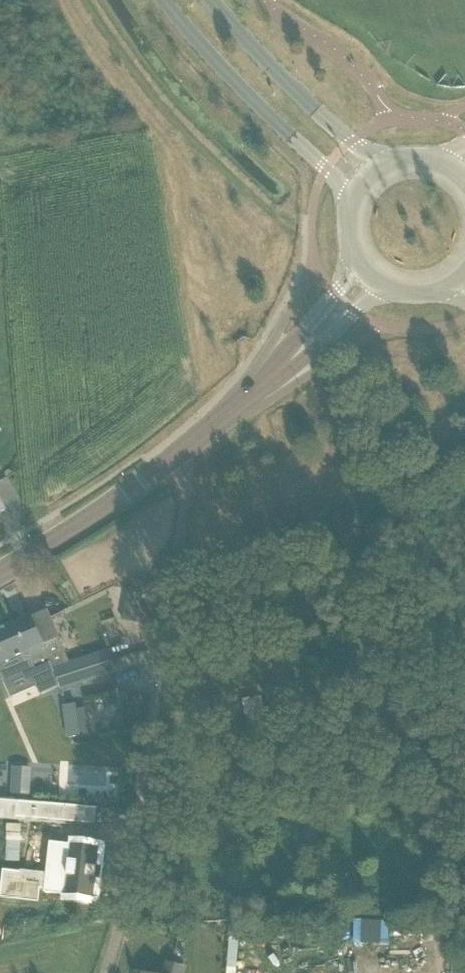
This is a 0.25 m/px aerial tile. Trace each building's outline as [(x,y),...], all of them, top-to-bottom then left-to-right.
[(153,624),(158,594),(127,588),(122,619),(153,624)] [(69,662),(59,638),(46,609),(14,624),(34,669),(51,661),(53,667),(57,678),(111,661),(107,650),(69,662)] [(34,669),(14,624),(0,630),(0,674),(4,682),(34,669)] [(60,690),(114,672),(111,661),(57,678),(60,690)] [(244,709),(263,706),(261,696),(242,699),(244,709)] [(80,736),(80,735),(77,708),(63,709),(66,738),(80,736)] [(93,823),(94,807),(18,801),(17,817),(93,823)] [(20,836),(20,833),(7,832),(5,871),(26,873),(28,836),(20,836)] [(47,869),(44,889),(51,890),(51,893),(72,895),(77,895),(87,897),(92,897),(97,847),(93,847),(71,844),(69,859),(53,857),(52,870),(47,869)] [(185,968),(166,963),(164,972),(186,972),(187,968),(185,968)]
